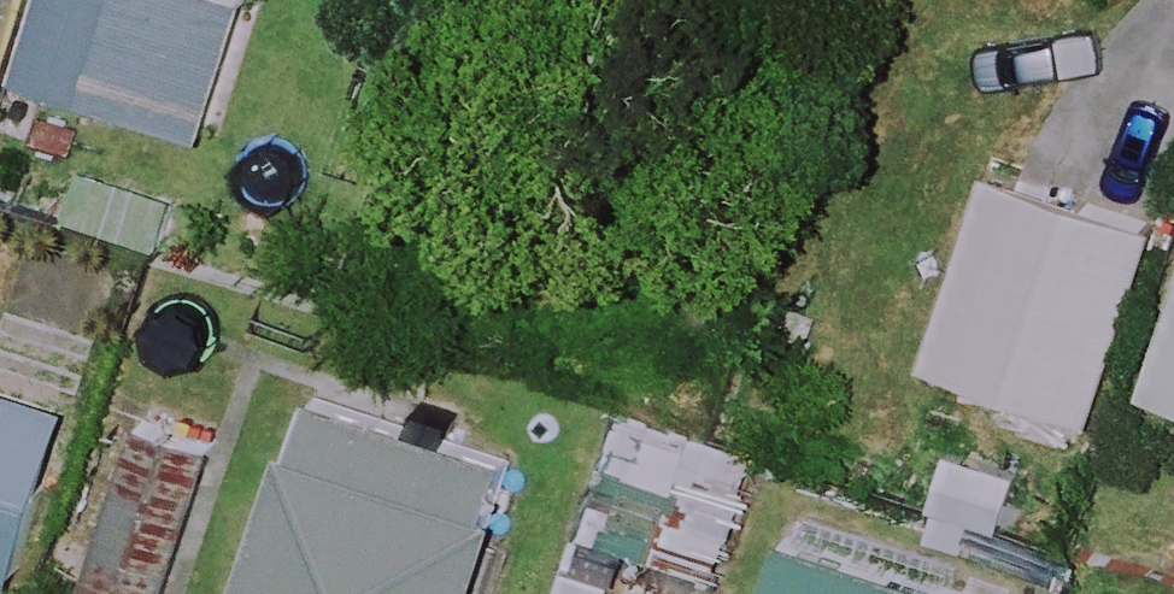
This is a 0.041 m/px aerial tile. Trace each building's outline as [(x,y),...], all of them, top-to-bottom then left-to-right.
[(247,0),(117,0),(97,68),(218,103),(248,0),(247,0)] [(1154,229),(992,174),(928,364),(1091,419),(1154,229)] [(1147,396),(1173,405),(1173,315),(1147,396)] [(515,443),(309,381),(245,593),(470,593),(515,443)] [(0,392),(0,573),(18,579),(68,413),(0,392)] [(632,409),(566,590),(576,593),(613,593),(629,549),(714,580),(759,455),(632,409)] [(141,417),(88,593),(167,593),(214,439),(141,417)] [(810,503),(776,593),(1051,593),(1052,592),(810,503)]
